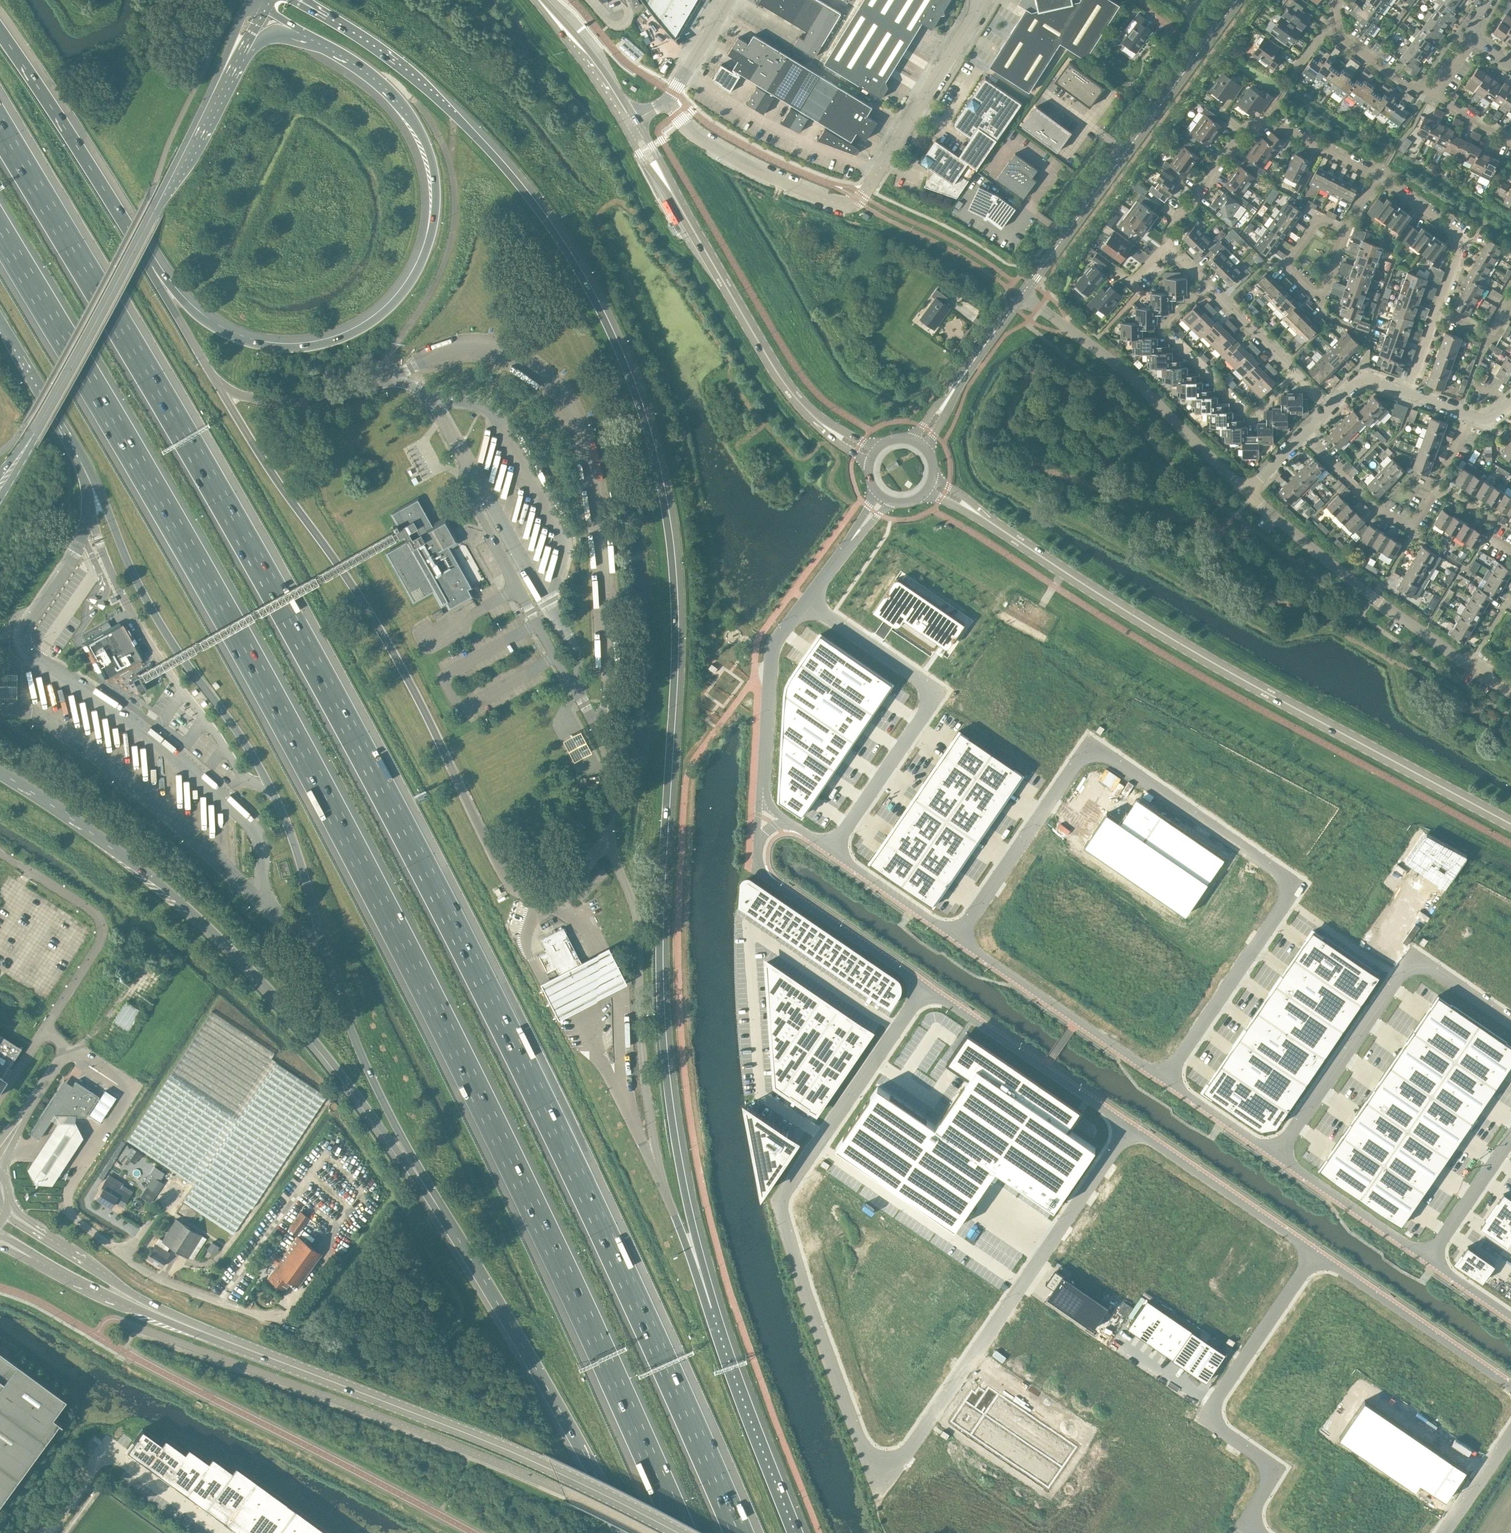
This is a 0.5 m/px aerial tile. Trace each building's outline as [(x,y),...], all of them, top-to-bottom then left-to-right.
[(646,4),(654,14),(660,22),(659,23),(658,24),(663,27),(667,30),(671,35),(675,39),(680,43),(676,38),(675,37),(697,0),(649,0),(646,4)] [(786,0),(760,0),(760,2),(768,7),(778,13),(786,0)] [(778,13),(794,22),(807,0),(786,0),(778,13)] [(809,31),(809,32),(826,3),(821,0),(807,0),(794,22),(809,31)] [(911,41),(922,22),(932,29),(941,14),(945,13),(944,9),(950,0),(863,0),(858,9),(911,41)] [(1060,43),(1086,59),(1120,5),(1113,0),(1021,0),(1020,1),(1028,6),(1015,26),(1043,44),(1049,35),(1060,43)] [(1282,16),(1301,30),(1312,15),(1302,8),(1307,2),(1305,0),(1286,0),(1283,4),(1288,8),(1282,16)] [(1388,3),(1383,0),(1366,0),(1365,1),(1381,13),(1388,3)] [(1453,8),(1442,0),(1437,0),(1436,1),(1439,4),(1436,8),(1454,21),(1457,18),(1453,15),(1457,10),(1453,8)] [(1463,2),(1459,0),(1442,0),(1453,8),(1456,4),(1460,6),(1463,2)] [(1374,22),(1381,13),(1365,1),(1361,6),(1358,4),(1355,9),(1373,22),(1374,22)] [(809,32),(809,31),(804,39),(799,36),(795,44),(815,56),(841,13),(826,3),(809,32)] [(1429,10),(1426,14),(1445,27),(1448,23),(1451,25),(1454,21),(1436,8),(1433,13),(1429,10)] [(886,81),(911,41),(858,9),(824,63),(881,98),(889,86),(888,86),(886,81)] [(1354,9),(1351,13),(1358,18),(1354,24),(1370,35),(1377,24),(1374,22),(1373,22),(1355,9),(1354,9)] [(1118,42),(1119,44),(1122,43),(1123,42),(1137,52),(1152,31),(1145,26),(1149,20),(1138,13),(1134,19),(1138,21),(1129,33),(1124,29),(1117,39),(1118,42)] [(1427,20),(1424,25),(1442,38),(1445,34),(1441,32),(1445,27),(1426,14),(1424,18),(1427,20)] [(1506,14),(1493,32),(1502,39),(1510,26),(1510,17),(1506,14)] [(1301,30),(1282,16),(1270,32),(1289,46),(1301,30)] [(1417,27),(1414,31),(1432,44),(1436,39),(1439,42),(1442,38),(1424,25),(1421,29),(1417,27)] [(1043,44),(1015,26),(989,66),(1029,92),(1060,43),(1049,35),(1043,44)] [(1510,44),(1510,43),(1510,26),(1502,39),(1510,44)] [(1415,37),(1412,41),(1430,55),(1433,51),(1429,48),(1432,44),(1414,31),(1412,34),(1415,37)] [(760,61),(770,45),(766,42),(754,34),(749,43),(739,37),(733,45),(760,61)] [(1264,64),(1265,63),(1273,68),(1282,56),(1276,51),(1280,46),(1262,34),(1258,40),(1261,42),(1253,54),(1260,59),(1259,60),(1264,64)] [(1377,40),(1376,42),(1371,49),(1376,52),(1382,44),(1377,40)] [(1405,43),(1402,47),(1420,60),(1424,56),(1427,58),(1430,55),(1412,41),(1409,46),(1405,43)] [(741,73),(750,79),(760,61),(733,45),(728,54),(738,60),(733,69),(741,73)] [(770,45),(760,61),(750,79),(758,84),(757,86),(757,85),(756,86),(757,86),(747,102),(746,102),(755,108),(787,55),(770,45)] [(1323,54),(1327,50),(1322,46),(1318,50),(1323,54)] [(1420,60),(1402,47),(1400,51),(1403,53),(1400,58),(1407,64),(1404,69),(1414,76),(1421,67),(1417,65),(1420,60)] [(1313,57),(1301,73),(1312,80),(1315,77),(1314,77),(1325,61),(1330,54),(1326,59),(1322,56),(1318,61),(1313,57)] [(1315,77),(1324,84),(1335,68),(1330,64),(1335,57),(1330,54),(1325,61),(1314,77),(1315,77)] [(805,65),(787,55),(755,108),(764,113),(765,113),(764,113),(774,97),(775,97),(774,96),(775,94),(784,100),(805,65)] [(1069,61),(1055,81),(1090,107),(1104,87),(1069,61)] [(741,73),(733,69),(732,70),(721,64),(721,65),(713,78),(713,77),(713,78),(731,91),(740,76),(741,76),(740,75),(741,73)] [(822,76),(805,65),(784,100),(792,105),(791,107),(791,106),(790,107),(791,107),(782,122),(781,121),(781,122),(791,127),(822,76)] [(1324,84),(1334,91),(1350,68),(1345,65),(1340,72),(1335,68),(1324,84)] [(1368,75),(1371,71),(1366,67),(1363,72),(1368,75)] [(1474,92),(1475,90),(1487,74),(1478,67),(1465,86),(1474,92)] [(1350,78),(1355,71),(1350,68),(1334,91),(1344,98),(1346,94),(1355,82),(1350,78)] [(1229,79),(1230,78),(1224,74),(1220,79),(1219,78),(1210,90),(1224,100),(1230,92),(1235,95),(1242,86),(1237,82),(1236,84),(1229,79)] [(1475,90),(1483,96),(1495,79),(1487,74),(1475,90)] [(839,86),(822,76),(791,127),(800,131),(801,131),(800,131),(808,117),(809,118),(809,117),(808,117),(809,115),(818,120),(839,86)] [(985,78),(956,120),(956,121),(955,122),(955,123),(955,124),(956,125),(956,126),(957,127),(968,134),(965,138),(969,141),(966,145),(962,143),(955,153),(936,139),(921,161),(935,171),(927,181),(928,181),(927,183),(927,184),(927,186),(928,187),(930,188),(957,198),(1022,103),(985,78)] [(1346,94),(1356,102),(1370,83),(1365,79),(1363,83),(1357,79),(1355,82),(1346,94)] [(1356,102),(1366,109),(1377,93),(1372,89),(1377,82),(1373,79),(1372,79),(1370,83),(1356,102)] [(1491,101),(1493,98),(1503,85),(1502,85),(1495,79),(1483,96),(1491,101)] [(1387,90),(1390,85),(1385,81),(1382,86),(1387,90)] [(1501,104),(1510,90),(1510,86),(1505,82),(1502,85),(1503,85),(1493,98),(1501,104)] [(859,147),(858,147),(850,142),(852,140),(836,130),(846,113),(856,97),(839,86),(818,120),(827,126),(826,127),(825,127),(825,128),(819,139),(818,138),(818,139),(856,153),(857,153),(858,153),(859,153),(859,152),(860,152),(860,151),(860,150),(860,149),(859,148),(859,147)] [(1263,97),(1249,87),(1238,103),(1251,113),(1257,106),(1263,110),(1272,97),(1266,92),(1263,97)] [(1378,112),(1388,119),(1399,104),(1398,103),(1394,100),(1399,93),(1394,89),(1389,96),(1378,112)] [(1509,109),(1510,106),(1510,90),(1501,104),(1509,109)] [(1377,93),(1366,109),(1376,116),(1378,112),(1389,96),(1385,93),(1382,97),(1377,93)] [(856,97),(846,113),(872,130),(877,121),(867,115),(872,107),(860,99),(856,97)] [(1398,127),(1400,123),(1409,111),(1404,107),(1409,100),(1406,98),(1403,102),(1401,100),(1398,103),(1399,104),(1388,119),(1398,127)] [(1037,106),(1022,125),(1040,138),(1057,151),(1072,131),(1054,118),(1037,106)] [(1197,122),(1215,136),(1222,127),(1211,119),(1215,114),(1205,107),(1201,112),(1203,114),(1197,122)] [(872,130),(846,113),(836,130),(852,140),(857,132),(867,138),(872,130)] [(1417,131),(1427,136),(1435,120),(1425,116),(1417,131)] [(1405,126),(1408,121),(1404,118),(1400,123),(1405,126)] [(1427,136),(1436,141),(1444,125),(1435,120),(1427,136)] [(1209,145),(1215,136),(1197,122),(1190,131),(1188,130),(1184,135),(1194,142),(1198,137),(1209,145)] [(1436,141),(1446,146),(1452,133),(1453,133),(1454,130),(1444,125),(1436,141)] [(1261,136),(1254,146),(1270,158),(1277,149),(1279,150),(1285,142),(1271,132),(1265,140),(1261,136)] [(1444,149),(1454,154),(1462,138),(1453,133),(1452,133),(1446,146),(1444,149)] [(1183,146),(1177,155),(1193,167),(1200,158),(1189,150),(1192,145),(1181,136),(1177,141),(1183,146)] [(1454,154),(1461,157),(1459,162),(1461,163),(1463,158),(1464,159),(1472,143),(1462,138),(1454,154)] [(1464,159),(1473,163),(1480,151),(1482,148),(1472,143),(1464,159)] [(1254,161),(1250,166),(1262,174),(1265,169),(1263,167),(1270,158),(1254,146),(1246,156),(1254,161)] [(1490,155),(1480,151),(1473,163),(1470,170),(1480,175),(1490,155)] [(1009,160),(996,178),(1023,198),(1036,180),(1032,177),(1038,169),(1015,153),(1010,160),(1009,160)] [(1285,175),(1299,182),(1295,189),(1301,192),(1310,175),(1304,172),(1310,161),(1296,154),(1285,175)] [(1155,155),(1151,160),(1159,165),(1162,161),(1155,155)] [(1193,167),(1177,155),(1171,164),(1166,160),(1162,166),(1172,173),(1175,168),(1186,176),(1193,167)] [(1490,155),(1480,175),(1490,180),(1500,160),(1490,155)] [(1240,165),(1232,175),(1248,187),(1255,178),(1258,179),(1262,174),(1250,166),(1247,171),(1240,165)] [(1310,183),(1320,189),(1328,172),(1318,167),(1310,183)] [(1152,185),(1148,190),(1159,198),(1163,193),(1168,197),(1176,186),(1171,182),(1175,177),(1164,169),(1156,180),(1160,183),(1156,187),(1152,185)] [(1320,189),(1330,194),(1338,177),(1328,172),(1320,189)] [(1232,175),(1225,185),(1232,190),(1229,195),(1240,203),(1241,204),(1245,207),(1249,202),(1242,196),(1248,187),(1232,175)] [(1338,177),(1330,194),(1339,199),(1348,182),(1338,177)] [(1348,182),(1339,199),(1350,204),(1358,187),(1348,182)] [(1502,183),(1498,190),(1503,194),(1508,187),(1502,183)] [(1001,228),(1016,208),(997,194),(979,186),(968,208),(984,216),(987,218),(1001,228)] [(1240,203),(1229,195),(1224,191),(1219,197),(1217,196),(1211,204),(1222,213),(1219,217),(1232,227),(1238,219),(1233,215),(1241,204),(1240,203)] [(1130,210),(1150,225),(1158,214),(1151,209),(1156,203),(1142,193),(1137,199),(1137,200),(1130,210)] [(1287,200),(1280,209),(1295,220),(1306,206),(1291,195),(1287,200)] [(1387,223),(1399,206),(1387,197),(1384,201),(1378,197),(1367,212),(1374,216),(1376,214),(1387,223)] [(1395,236),(1402,241),(1413,226),(1407,222),(1412,215),(1399,206),(1387,223),(1399,231),(1395,236)] [(1280,209),(1274,218),(1289,229),(1295,220),(1280,209)] [(1150,225),(1130,210),(1123,220),(1122,219),(1117,226),(1131,236),(1135,230),(1142,235),(1150,225)] [(1184,237),(1192,245),(1204,232),(1197,225),(1200,221),(1195,217),(1187,225),(1191,230),(1184,237)] [(1274,218),(1267,227),(1282,238),(1289,229),(1274,218)] [(1419,230),(1413,226),(1402,241),(1409,245),(1410,243),(1422,252),(1434,235),(1422,226),(1419,230)] [(1267,227),(1261,236),(1276,247),(1282,238),(1267,227)] [(1357,249),(1380,258),(1381,256),(1379,255),(1382,247),(1363,240),(1366,232),(1355,227),(1352,235),(1363,240),(1360,247),(1358,246),(1357,249)] [(1115,230),(1102,247),(1121,261),(1130,249),(1127,246),(1131,242),(1115,230)] [(1220,241),(1215,237),(1212,240),(1204,232),(1192,245),(1199,253),(1207,245),(1211,250),(1220,241)] [(1434,235),(1422,252),(1434,260),(1427,269),(1430,271),(1429,272),(1442,277),(1445,271),(1439,267),(1449,253),(1443,248),(1446,244),(1434,235)] [(1269,256),(1276,247),(1261,236),(1254,245),(1269,256)] [(1489,238),(1483,248),(1498,257),(1504,247),(1489,238)] [(1232,253),(1223,244),(1220,241),(1211,250),(1215,254),(1208,261),(1216,269),(1232,253)] [(1483,248),(1478,257),(1492,266),(1498,257),(1483,248)] [(1358,253),(1355,260),(1374,267),(1377,259),(1380,260),(1380,258),(1357,249),(1355,252),(1358,253)] [(1093,265),(1077,284),(1089,293),(1104,275),(1100,271),(1104,266),(1105,267),(1109,260),(1097,252),(1093,258),(1097,261),(1093,266),(1093,265)] [(1216,269),(1223,277),(1236,264),(1240,260),(1232,253),(1216,269)] [(1478,257),(1472,267),(1487,275),(1492,266),(1478,257)] [(1372,275),(1374,267),(1355,260),(1353,267),(1350,266),(1349,270),(1373,278),(1374,276),(1372,275)] [(1250,266),(1247,269),(1247,268),(1244,271),(1236,264),(1223,277),(1231,284),(1239,277),(1243,281),(1251,273),(1254,270),(1250,266)] [(1481,284),(1487,275),(1472,267),(1466,276),(1471,279),(1481,285),(1481,284)] [(1350,274),(1348,281),(1367,287),(1370,279),(1372,280),(1373,278),(1349,270),(1348,273),(1350,274)] [(1166,279),(1166,292),(1183,292),(1186,293),(1186,277),(1180,277),(1180,271),(1165,271),(1161,275),(1166,279)] [(1254,285),(1262,293),(1275,279),(1267,271),(1254,285)] [(1402,281),(1425,290),(1427,287),(1424,286),(1427,278),(1408,272),(1405,280),(1402,279),(1402,281)] [(1440,283),(1442,277),(1429,272),(1427,279),(1440,283)] [(1262,293),(1269,300),(1282,287),(1275,279),(1262,293)] [(1471,279),(1465,288),(1480,296),(1486,287),(1481,284),(1481,285),(1471,279)] [(1343,287),(1342,290),(1366,298),(1366,296),(1364,296),(1367,287),(1348,281),(1345,288),(1343,287)] [(1403,284),(1400,292),(1419,299),(1422,292),(1424,293),(1425,290),(1402,281),(1401,283),(1403,284)] [(1101,288),(1087,304),(1095,311),(1099,307),(1106,314),(1122,296),(1111,286),(1106,292),(1101,288)] [(1269,300),(1277,308),(1290,295),(1282,287),(1269,300)] [(936,298),(921,319),(934,329),(950,307),(944,303),(948,297),(937,288),(932,295),(936,298)] [(1465,288),(1460,297),(1474,306),(1480,296),(1465,288)] [(1151,294),(1151,307),(1168,307),(1172,308),(1172,299),(1183,299),(1183,292),(1166,292),(1153,292),(1151,290),(1149,292),(1151,294)] [(1366,298),(1342,290),(1341,293),(1343,294),(1340,301),(1343,302),(1344,302),(1360,308),(1363,300),(1365,301),(1366,298)] [(1395,299),(1394,301),(1418,310),(1419,307),(1417,306),(1419,299),(1400,292),(1397,300),(1395,299)] [(1277,308),(1284,315),(1285,315),(1295,305),(1298,303),(1290,295),(1277,308)] [(1468,315),(1474,306),(1460,297),(1454,307),(1468,315)] [(1393,313),(1394,313),(1412,319),(1415,313),(1417,313),(1418,310),(1394,301),(1393,304),(1396,305),(1393,313)] [(1191,328),(1212,306),(1208,302),(1201,309),(1196,304),(1182,318),(1191,328)] [(1344,302),(1343,302),(1340,313),(1359,319),(1356,327),(1368,331),(1371,323),(1359,319),(1363,309),(1360,308),(1344,302)] [(1490,308),(1487,313),(1491,316),(1497,306),(1492,304),(1490,308)] [(1136,309),(1136,322),(1154,322),(1157,322),(1157,314),(1168,314),(1168,307),(1151,307),(1138,307),(1136,305),(1134,307),(1136,309)] [(1303,312),(1295,305),(1285,315),(1284,315),(1282,318),(1290,326),(1303,312)] [(1217,311),(1212,306),(1191,328),(1201,337),(1203,335),(1202,335),(1215,322),(1210,318),(1217,311)] [(1290,326),(1297,333),(1310,320),(1303,312),(1290,326)] [(1388,322),(1412,331),(1413,328),(1411,327),(1413,320),(1412,319),(1394,313),(1391,321),(1389,320),(1388,322)] [(1212,344),(1233,323),(1228,319),(1222,325),(1217,321),(1215,322),(1202,335),(1203,335),(1212,344)] [(1122,337),(1132,337),(1142,337),(1142,329),(1154,329),(1154,322),(1136,322),(1124,322),(1121,320),(1119,322),(1121,324),(1122,337)] [(1318,328),(1310,320),(1297,333),(1305,341),(1318,328)] [(1332,320),(1330,322),(1326,326),(1329,329),(1333,325),(1336,323),(1332,320)] [(1389,325),(1386,333),(1406,340),(1408,333),(1410,334),(1412,331),(1388,322),(1387,324),(1389,325)] [(1212,344),(1221,354),(1228,346),(1233,351),(1240,344),(1231,334),(1237,328),(1233,323),(1212,344)] [(1339,339),(1352,352),(1360,344),(1347,331),(1339,339)] [(1442,342),(1458,348),(1461,337),(1446,332),(1442,342)] [(1381,340),(1380,343),(1404,351),(1405,348),(1403,347),(1406,340),(1386,333),(1384,341),(1381,340)] [(1139,352),(1147,352),(1169,352),(1169,346),(1157,346),(1157,337),(1142,337),(1132,337),(1132,346),(1136,346),(1136,350),(1134,352),(1137,354),(1139,352)] [(1339,339),(1331,347),(1345,360),(1352,352),(1339,339)] [(1245,348),(1240,344),(1233,351),(1228,346),(1221,354),(1235,368),(1256,346),(1251,342),(1245,348)] [(1442,342),(1438,352),(1454,358),(1458,348),(1442,342)] [(1379,354),(1382,355),(1398,361),(1398,360),(1401,354),(1403,354),(1404,351),(1380,343),(1380,345),(1382,346),(1379,354)] [(1235,368),(1244,377),(1257,364),(1259,362),(1254,357),(1261,351),(1256,346),(1235,368)] [(1331,347),(1324,354),(1337,367),(1345,360),(1331,347)] [(1154,367),(1162,367),(1184,367),(1184,360),(1172,360),(1172,352),(1169,352),(1147,352),(1147,361),(1151,361),(1151,365),(1149,367),(1151,369),(1154,367)] [(1438,352),(1434,363),(1450,369),(1454,358),(1438,352)] [(1324,354),(1316,362),(1329,375),(1337,367),(1324,354)] [(1382,355),(1381,357),(1384,358),(1381,366),(1400,373),(1403,366),(1405,367),(1406,363),(1398,360),(1398,361),(1382,355)] [(1502,365),(1510,371),(1510,357),(1508,355),(1502,365)] [(1242,378),(1252,388),(1273,366),(1268,362),(1262,369),(1257,364),(1244,377),(1242,378)] [(1322,383),(1329,375),(1316,362),(1308,370),(1322,383)] [(1434,363),(1431,373),(1446,379),(1450,369),(1434,363)] [(1510,382),(1510,371),(1502,365),(1496,375),(1510,383),(1510,382)] [(1169,382),(1177,382),(1199,381),(1199,375),(1187,375),(1187,366),(1184,367),(1162,367),(1162,376),(1166,376),(1166,380),(1164,382),(1166,384),(1169,382)] [(1273,366),(1252,388),(1261,397),(1276,383),(1271,378),(1278,371),(1273,366)] [(1446,379),(1431,373),(1427,383),(1443,389),(1446,379)] [(1199,381),(1177,382),(1177,391),(1181,391),(1181,395),(1179,397),(1181,399),(1184,397),(1192,396),(1214,396),(1214,390),(1202,390),(1202,381),(1199,381)] [(1287,396),(1287,413),(1300,413),(1305,417),(1309,413),(1308,398),(1303,398),(1302,392),(1287,392),(1287,396)] [(1217,396),(1214,396),(1192,396),(1192,406),(1196,406),(1196,409),(1194,412),(1196,414),(1199,412),(1207,411),(1229,411),(1229,405),(1217,405),(1217,396)] [(1272,407),(1272,410),(1273,410),(1273,428),(1286,428),(1288,430),(1290,428),(1288,426),(1287,413),(1287,396),(1281,396),(1281,407),(1272,407)] [(1365,405),(1377,416),(1380,420),(1389,411),(1374,396),(1365,405)] [(1392,414),(1398,417),(1404,419),(1408,407),(1396,402),(1392,414)] [(1368,425),(1377,416),(1365,405),(1357,413),(1356,413),(1365,421),(1364,422),(1368,425)] [(1407,420),(1413,422),(1418,410),(1412,408),(1407,420)] [(1356,430),(1364,422),(1365,421),(1356,413),(1357,413),(1353,409),(1344,418),(1356,430)] [(1273,440),(1273,428),(1273,410),(1272,410),(1266,411),(1266,422),(1258,422),(1258,434),(1258,443),(1271,443),(1273,445),(1275,443),(1273,440)] [(1214,426),(1222,426),(1243,426),(1244,426),(1243,420),(1232,420),(1232,411),(1229,411),(1207,411),(1207,420),(1211,420),(1211,424),(1209,426),(1211,429),(1214,426)] [(1427,427),(1443,433),(1447,422),(1431,417),(1427,427)] [(1348,438),(1356,430),(1344,418),(1336,427),(1348,438)] [(1229,441),(1243,441),(1247,441),(1247,435),(1247,426),(1244,426),(1243,426),(1222,426),(1222,435),(1226,435),(1226,439),(1224,441),(1226,443),(1229,441)] [(1348,438),(1336,427),(1327,436),(1339,447),(1348,438)] [(1439,443),(1443,433),(1427,427),(1423,438),(1439,443)] [(1378,438),(1382,434),(1377,430),(1373,433),(1378,438)] [(1247,441),(1243,441),(1243,458),(1258,457),(1258,443),(1258,434),(1247,435),(1247,441)] [(1386,439),(1382,434),(1378,438),(1383,443),(1386,439)] [(1435,453),(1439,443),(1423,438),(1420,448),(1435,453)] [(1360,450),(1363,453),(1368,449),(1364,445),(1364,446),(1362,444),(1358,447),(1360,450)] [(1507,444),(1501,454),(1510,460),(1510,447),(1507,444)] [(1388,447),(1384,450),(1389,455),(1393,452),(1388,447)] [(1374,448),(1369,453),(1372,456),(1377,451),(1374,448)] [(1432,464),(1435,453),(1420,448),(1416,458),(1432,464)] [(1363,453),(1360,450),(1355,455),(1359,458),(1363,453)] [(1372,456),(1369,453),(1364,457),(1368,461),(1372,456)] [(1304,465),(1319,480),(1320,481),(1329,472),(1313,456),(1304,465)] [(1393,458),(1384,467),(1396,479),(1404,470),(1393,458)] [(1432,464),(1416,458),(1412,468),(1428,474),(1432,464)] [(1465,488),(1477,468),(1468,463),(1465,463),(1454,481),(1465,488)] [(1296,473),(1308,485),(1311,488),(1319,480),(1304,465),(1296,473)] [(1375,476),(1387,487),(1396,479),(1384,467),(1375,476)] [(1477,468),(1465,488),(1475,494),(1484,480),(1480,477),(1482,473),(1481,471),(1477,468)] [(1296,473),(1287,482),(1299,494),(1308,485),(1296,473)] [(1375,476),(1367,484),(1362,479),(1358,483),(1363,488),(1366,485),(1378,496),(1387,487),(1375,476)] [(1494,486),(1484,480),(1475,494),(1486,500),(1494,486)] [(1302,497),(1299,494),(1287,482),(1279,491),(1293,506),(1302,497)] [(1504,492),(1494,486),(1486,500),(1496,506),(1504,492)] [(1504,492),(1496,506),(1506,512),(1510,504),(1510,496),(1504,492)] [(1336,514),(1347,503),(1338,494),(1327,506),(1336,514)] [(398,523),(392,526),(395,530),(397,534),(399,537),(404,534),(407,540),(386,552),(413,601),(434,589),(442,603),(445,600),(449,607),(471,595),(467,588),(470,586),(443,538),(445,533),(439,523),(432,526),(417,499),(392,513),(398,523)] [(1336,514),(1344,523),(1356,511),(1347,503),(1336,514)] [(1445,529),(1453,515),(1443,508),(1434,523),(1445,529)] [(1356,511),(1344,523),(1353,532),(1354,530),(1363,521),(1365,520),(1356,511)] [(1445,529),(1455,535),(1464,521),(1453,515),(1445,529)] [(1372,544),(1380,530),(1369,524),(1368,526),(1363,521),(1354,530),(1361,537),(1361,538),(1372,544)] [(1455,535),(1465,541),(1474,527),(1464,521),(1455,535)] [(1474,527),(1465,541),(1476,548),(1485,534),(1474,527)] [(147,681),(399,537),(397,534),(395,530),(142,672),(145,677),(147,681)] [(1372,544),(1382,551),(1390,536),(1380,530),(1372,544)] [(1390,536),(1382,551),(1393,557),(1401,543),(1390,536)] [(1338,546),(1342,543),(1337,538),(1334,541),(1338,546)] [(1347,547),(1342,543),(1338,546),(1341,549),(1343,551),(1347,547)] [(1416,556),(1435,567),(1442,557),(1436,553),(1422,545),(1416,556)] [(1429,578),(1435,567),(1416,556),(1410,566),(1429,578)] [(1507,580),(1510,572),(1510,569),(1498,561),(1492,571),(1507,580)] [(1410,566),(1403,576),(1418,585),(1423,588),(1429,578),(1410,566)] [(1451,570),(1448,575),(1452,578),(1459,567),(1457,566),(1454,571),(1451,570)] [(901,571),(873,612),(885,619),(875,634),(884,639),(893,625),(894,626),(891,629),(930,656),(935,649),(947,657),(973,620),(901,571)] [(1487,580),(1501,589),(1507,580),(1492,571),(1487,580)] [(1418,585),(1403,576),(1397,587),(1411,596),(1418,585)] [(1487,580),(1482,589),(1481,590),(1491,596),(1495,599),(1501,589),(1487,580)] [(1486,605),(1491,596),(1481,590),(1482,589),(1477,587),(1471,596),(1486,605)] [(1480,614),(1486,605),(1471,596),(1466,606),(1480,614)] [(1475,624),(1480,614),(1466,606),(1460,615),(1475,624)] [(441,608),(431,613),(434,618),(444,613),(441,608)] [(1469,633),(1475,624),(1460,615),(1455,624),(1469,633)] [(101,624),(83,634),(84,637),(88,643),(85,644),(85,645),(84,645),(87,649),(95,662),(94,662),(98,671),(99,670),(105,680),(129,666),(136,662),(142,659),(122,624),(113,629),(108,621),(108,620),(105,622),(101,624)] [(1469,633),(1455,624),(1449,634),(1464,642),(1469,633)] [(821,634),(801,662),(873,711),(893,683),(821,634)] [(790,679),(786,692),(854,739),(873,711),(801,662),(790,679)] [(712,663),(709,668),(715,672),(715,671),(717,669),(718,668),(712,663)] [(17,695),(17,670),(0,670),(0,694),(17,695)] [(140,693),(144,691),(147,689),(141,680),(142,679),(139,674),(137,675),(132,678),(133,679),(129,681),(131,684),(135,682),(140,692),(140,693)] [(786,692),(783,732),(835,767),(854,739),(786,692)] [(1100,725),(1096,731),(1100,734),(1104,728),(1100,725)] [(591,749),(579,728),(570,733),(562,737),(573,758),(580,754),(591,749)] [(960,729),(945,752),(976,772),(991,750),(960,729)] [(783,732),(779,800),(802,815),(835,767),(783,732)] [(991,750),(976,772),(1007,793),(1022,771),(991,750)] [(945,752),(930,774),(961,795),(976,772),(945,752)] [(976,772),(961,795),(992,816),(1007,793),(976,772)] [(930,774),(915,796),(946,817),(961,795),(930,774)] [(961,795),(946,817),(977,838),(992,816),(961,795)] [(915,796),(900,819),(931,840),(946,817),(915,796)] [(1107,812),(1084,845),(1185,915),(1224,858),(1170,821),(1171,820),(1170,819),(1159,812),(1158,813),(1137,798),(1127,812),(1126,812),(1120,821),(1107,812)] [(946,817),(931,840),(962,860),(977,838),(946,817)] [(900,819),(885,841),(916,862),(931,840),(900,819)] [(1424,832),(1405,860),(1445,888),(1467,855),(1424,832)] [(931,840),(916,862),(947,883),(962,860),(931,840)] [(885,841),(870,863),(901,884),(916,862),(885,841)] [(916,862),(901,884),(932,905),(947,883),(916,862)] [(740,885),(739,903),(748,909),(762,889),(750,880),(747,879),(744,880),(742,882),(740,885)] [(762,889),(748,909),(756,915),(770,894),(762,889)] [(770,894),(756,915),(764,920),(779,900),(770,894)] [(779,900),(764,920),(773,926),(787,905),(779,900)] [(787,905),(773,926),(781,931),(795,911),(787,905)] [(795,911),(781,931),(789,937),(803,916),(795,911)] [(803,916),(789,937),(797,943),(811,922),(803,916)] [(811,922),(797,943),(805,948),(819,927),(811,922)] [(547,952),(538,956),(546,971),(555,967),(559,976),(582,965),(563,927),(540,939),(547,952)] [(819,927),(805,948),(813,954),(827,933),(819,927)] [(1351,928),(1347,935),(1355,940),(1360,934),(1351,928)] [(1313,930),(1294,956),(1361,1002),(1379,975),(1313,930)] [(827,933),(813,954),(821,959),(835,938),(827,933)] [(1423,937),(1419,943),(1424,946),(1428,940),(1423,937)] [(835,938),(821,959),(829,965),(843,944),(835,938)] [(1397,943),(1403,948),(1406,943),(1399,939),(1397,943)] [(843,944),(829,965),(837,970),(851,949),(843,944)] [(610,946),(541,982),(559,1018),(628,982),(610,946)] [(851,949),(837,970),(845,976),(859,955),(851,949)] [(859,955),(845,976),(853,981),(868,961),(859,955)] [(1294,956),(1276,983),(1343,1028),(1361,1002),(1294,956)] [(803,986),(767,961),(769,1001),(786,1012),(803,986)] [(868,961),(853,981),(862,987),(876,966),(868,961)] [(876,966),(862,987),(870,992),(884,972),(876,966)] [(884,972),(870,992),(878,998),(892,977),(884,972)] [(892,977),(878,998),(889,1006),(895,998),(893,997),(895,994),(896,995),(897,986),(892,977)] [(1276,983),(1258,1010),(1325,1055),(1343,1028),(1276,983)] [(803,986),(786,1012),(803,1023),(820,997),(803,986)] [(1438,995),(1414,1030),(1455,1058),(1479,1023),(1438,995)] [(803,1023),(793,1038),(810,1049),(837,1009),(820,997),(803,1023)] [(126,1001),(113,1021),(128,1031),(141,1010),(126,1001)] [(786,1012),(769,1001),(771,1022),(774,1067),(793,1038),(803,1023),(786,1012)] [(837,1009),(810,1049),(827,1061),(854,1020),(837,1009)] [(1258,1010),(1240,1036),(1306,1082),(1325,1055),(1258,1010)] [(127,1141),(193,1185),(183,1200),(232,1233),(326,1094),(270,1057),(274,1052),(212,1011),(127,1141)] [(854,1020),(827,1061),(844,1073),(872,1032),(854,1020)] [(1455,1058),(1496,1086),(1510,1064),(1510,1045),(1479,1023),(1455,1058)] [(1414,1031),(1391,1065),(1431,1092),(1455,1058),(1414,1030),(1414,1031)] [(878,1086),(837,1146),(955,1227),(996,1168),(1054,1207),(1096,1147),(1068,1128),(1081,1109),(968,1032),(948,1060),(970,1075),(936,1125),(878,1086)] [(17,1048),(0,1036),(0,1074),(17,1048)] [(1240,1036),(1221,1063),(1288,1109),(1306,1082),(1240,1036)] [(793,1038),(774,1067),(775,1085),(782,1090),(810,1049),(793,1038)] [(810,1049),(782,1090),(800,1101),(827,1061),(810,1049)] [(1455,1058),(1431,1092),(1472,1120),(1496,1086),(1455,1058)] [(827,1061),(800,1101),(817,1113),(844,1073),(827,1061)] [(1221,1063),(1203,1090),(1260,1129),(1276,1126),(1288,1109),(1221,1063)] [(1391,1065),(1367,1099),(1407,1127),(1431,1092),(1391,1065)] [(56,1091),(29,1132),(36,1136),(39,1138),(54,1113),(85,1116),(86,1116),(99,1096),(76,1080),(65,1097),(56,1091)] [(1431,1092),(1407,1127),(1448,1155),(1472,1120),(1431,1092)] [(1367,1099),(1343,1134),(1384,1162),(1407,1127),(1367,1099)] [(787,1133),(747,1105),(763,1192),(796,1143),(786,1136),(787,1133)] [(38,1157),(31,1170),(38,1183),(54,1185),(63,1172),(85,1138),(78,1124),(78,1122),(79,1117),(56,1115),(53,1120),(57,1123),(60,1125),(38,1157)] [(1407,1127),(1384,1162),(1424,1190),(1448,1155),(1407,1127)] [(1343,1134),(1319,1169),(1360,1197),(1384,1162),(1343,1134)] [(824,1159),(820,1164),(827,1168),(830,1164),(824,1159)] [(1384,1162),(1360,1197),(1400,1225),(1424,1190),(1384,1162)] [(103,1188),(97,1197),(110,1206),(114,1201),(122,1206),(132,1192),(123,1186),(121,1189),(106,1180),(101,1187),(103,1188)] [(1492,1210),(1510,1223),(1510,1198),(1504,1193),(1492,1210)] [(1480,1227),(1507,1245),(1510,1239),(1510,1223),(1492,1210),(1480,1227)] [(301,1212),(289,1228),(297,1233),(308,1217),(301,1212)] [(162,1240),(159,1238),(146,1257),(161,1266),(170,1252),(162,1247),(166,1242),(188,1256),(201,1234),(176,1219),(162,1240)] [(276,1265),(267,1277),(284,1290),(290,1281),(297,1286),(321,1253),(297,1236),(282,1258),(277,1254),(271,1261),(276,1265)] [(218,1246),(212,1242),(208,1249),(213,1253),(218,1246)] [(1468,1245),(1456,1263),(1482,1281),(1494,1263),(1468,1245)] [(1055,1269),(1047,1281),(1058,1289),(1051,1299),(1093,1328),(1109,1305),(1066,1276),(1055,1269)] [(1147,1298),(1127,1327),(1128,1328),(1129,1328),(1130,1329),(1131,1329),(1136,1332),(1136,1333),(1137,1334),(1156,1305),(1147,1298)] [(1156,1305),(1137,1334),(1139,1335),(1140,1335),(1145,1339),(1146,1340),(1165,1311),(1156,1305)] [(1165,1311),(1146,1340),(1148,1341),(1149,1341),(1154,1345),(1155,1346),(1174,1317),(1165,1311)] [(1174,1317),(1155,1346),(1157,1347),(1157,1348),(1158,1347),(1163,1351),(1163,1352),(1164,1352),(1183,1323),(1174,1317)] [(1183,1323),(1164,1352),(1166,1353),(1166,1354),(1167,1353),(1172,1357),(1172,1358),(1173,1358),(1192,1329),(1183,1323)] [(1192,1329),(1173,1358),(1174,1359),(1175,1359),(1181,1363),(1180,1363),(1181,1364),(1182,1363),(1190,1369),(1189,1370),(1190,1370),(1191,1370),(1197,1374),(1197,1375),(1198,1375),(1197,1375),(1198,1376),(1198,1375),(1206,1381),(1212,1373),(1226,1352),(1212,1343),(1210,1341),(1208,1340),(1207,1340),(1201,1336),(1201,1335),(1192,1329)] [(1229,1338),(1226,1342),(1232,1346),(1235,1341),(1229,1337),(1229,1338)] [(16,1361),(15,1363),(0,1351),(0,1500),(59,1420),(61,1422),(62,1421),(53,1414),(66,1396),(16,1360),(16,1361)] [(972,1390),(951,1421),(1049,1488),(1077,1446),(989,1386),(979,1379),(972,1390)] [(1365,1399),(1339,1437),(1415,1488),(1420,1481),(1433,1490),(1433,1491),(1446,1500),(1467,1469),(1454,1460),(1365,1399)] [(127,1449),(243,1532),(331,1532),(235,1464),(231,1469),(212,1455),(208,1460),(188,1446),(185,1451),(165,1436),(161,1442),(142,1428),(127,1449)] [(943,1429),(940,1434),(947,1438),(950,1433),(943,1429)]
